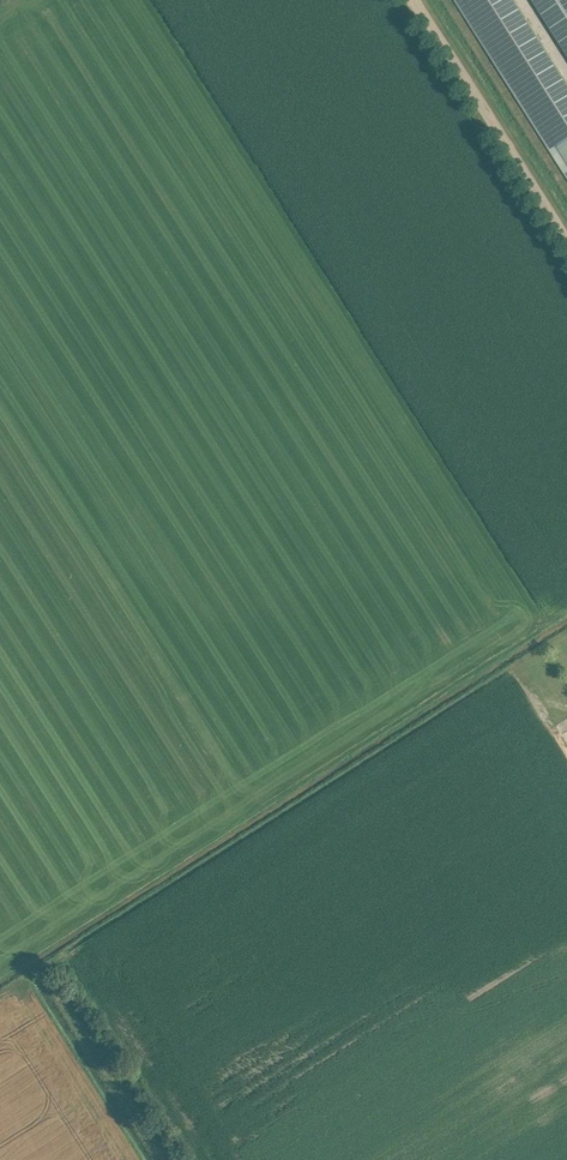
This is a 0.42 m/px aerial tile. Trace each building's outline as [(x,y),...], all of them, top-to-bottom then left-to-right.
[(566,177),(566,147),(561,150),(466,0),(454,0),(566,177)] [(561,150),(566,147),(566,85),(513,0),(466,0),(561,150)] [(566,54),(566,0),(533,0),(566,54)]
